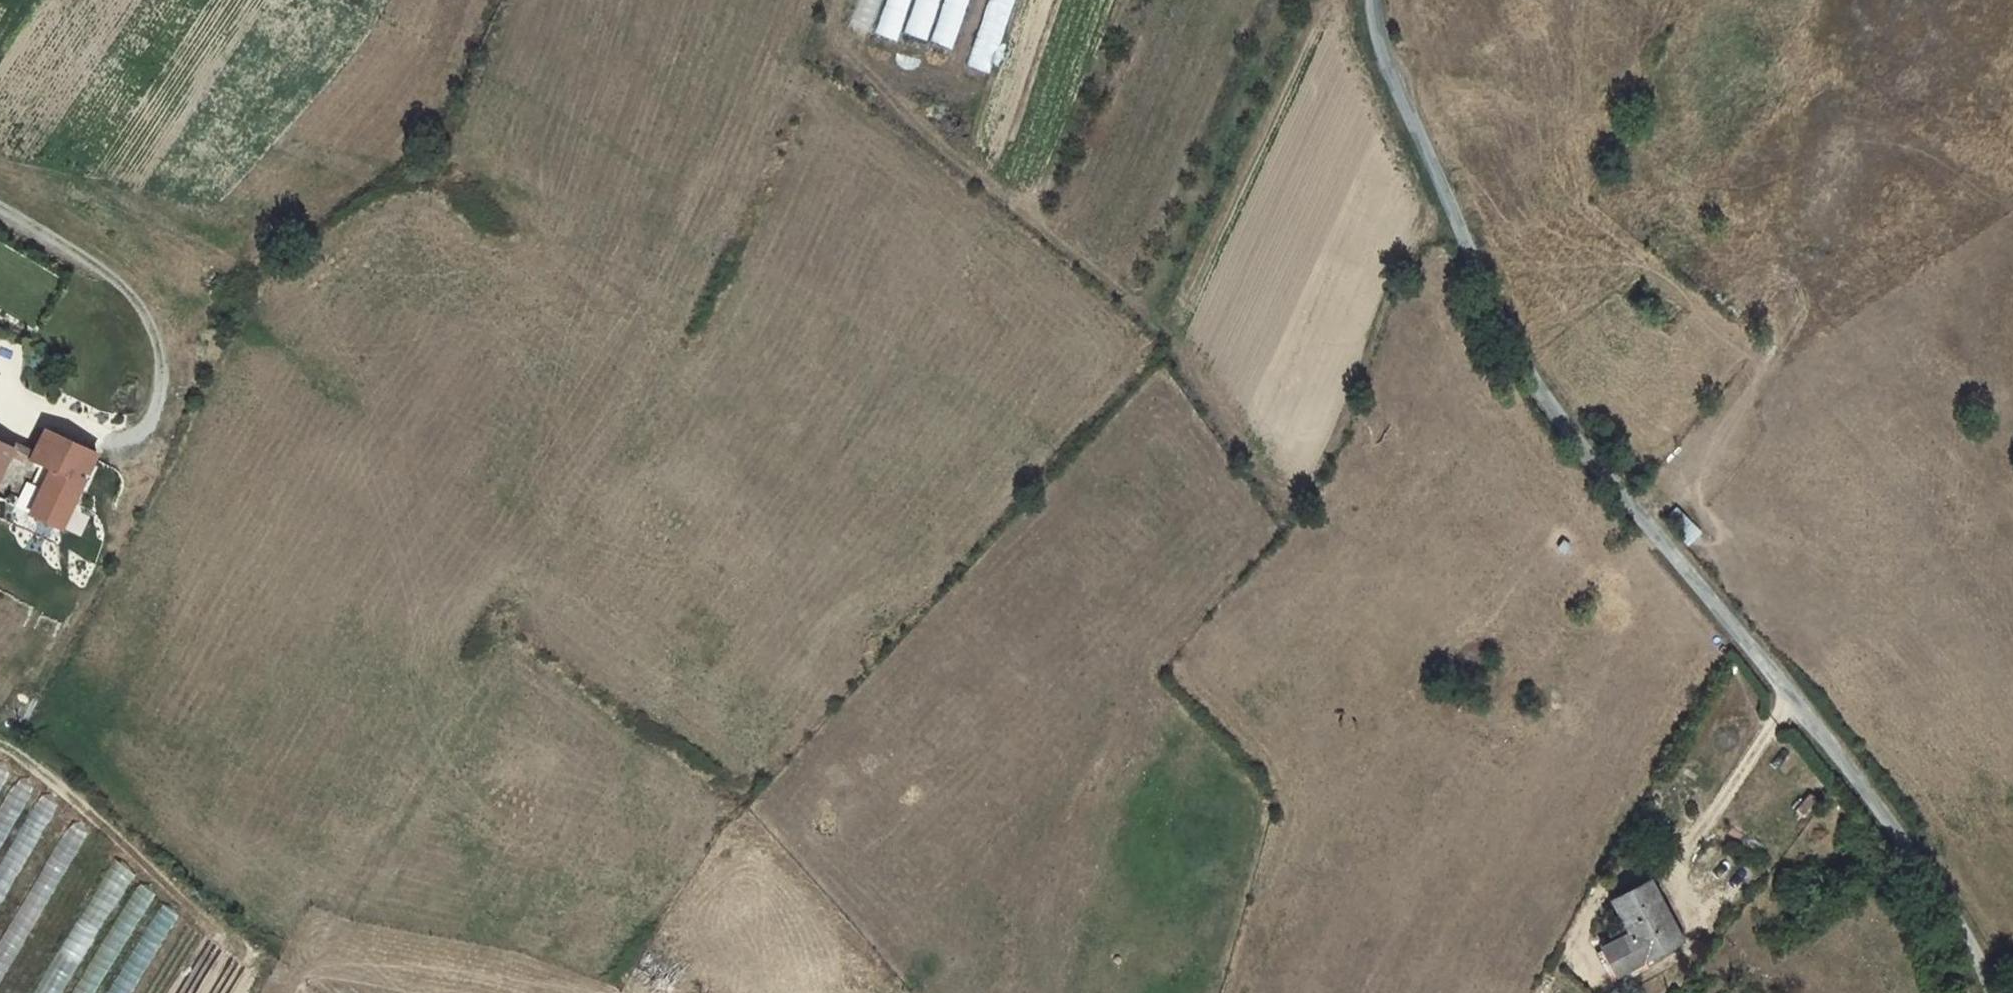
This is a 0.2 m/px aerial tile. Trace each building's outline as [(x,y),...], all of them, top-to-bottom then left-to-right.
[(849,24),(866,31),(877,0),(857,0),(849,24)] [(910,0),(887,0),(875,33),(896,40),(910,0)] [(940,0),(915,0),(903,33),(926,41),(940,0)] [(931,40),(951,47),(967,0),(945,0),(931,40)] [(989,74),(1015,0),(990,0),(967,66),(989,74)] [(44,424),(27,452),(50,466),(40,488),(69,502),(96,450),(44,424)] [(0,440),(0,462),(9,444),(0,440)] [(69,502),(40,488),(28,509),(57,524),(69,502)] [(9,773),(0,768),(0,789),(9,773)] [(34,789),(19,780),(0,812),(0,846),(34,789)] [(58,806),(42,796),(0,867),(0,904),(58,806)] [(91,828),(76,819),(0,943),(0,982),(91,828)] [(136,875),(116,863),(37,992),(64,992),(136,875)] [(1623,930),(1605,939),(1596,943),(1609,973),(1620,967),(1676,937),(1648,877),(1608,897),(1623,930)] [(140,884),(75,992),(98,992),(157,894),(140,884)] [(163,904),(109,992),(134,992),(181,915),(163,904)]
